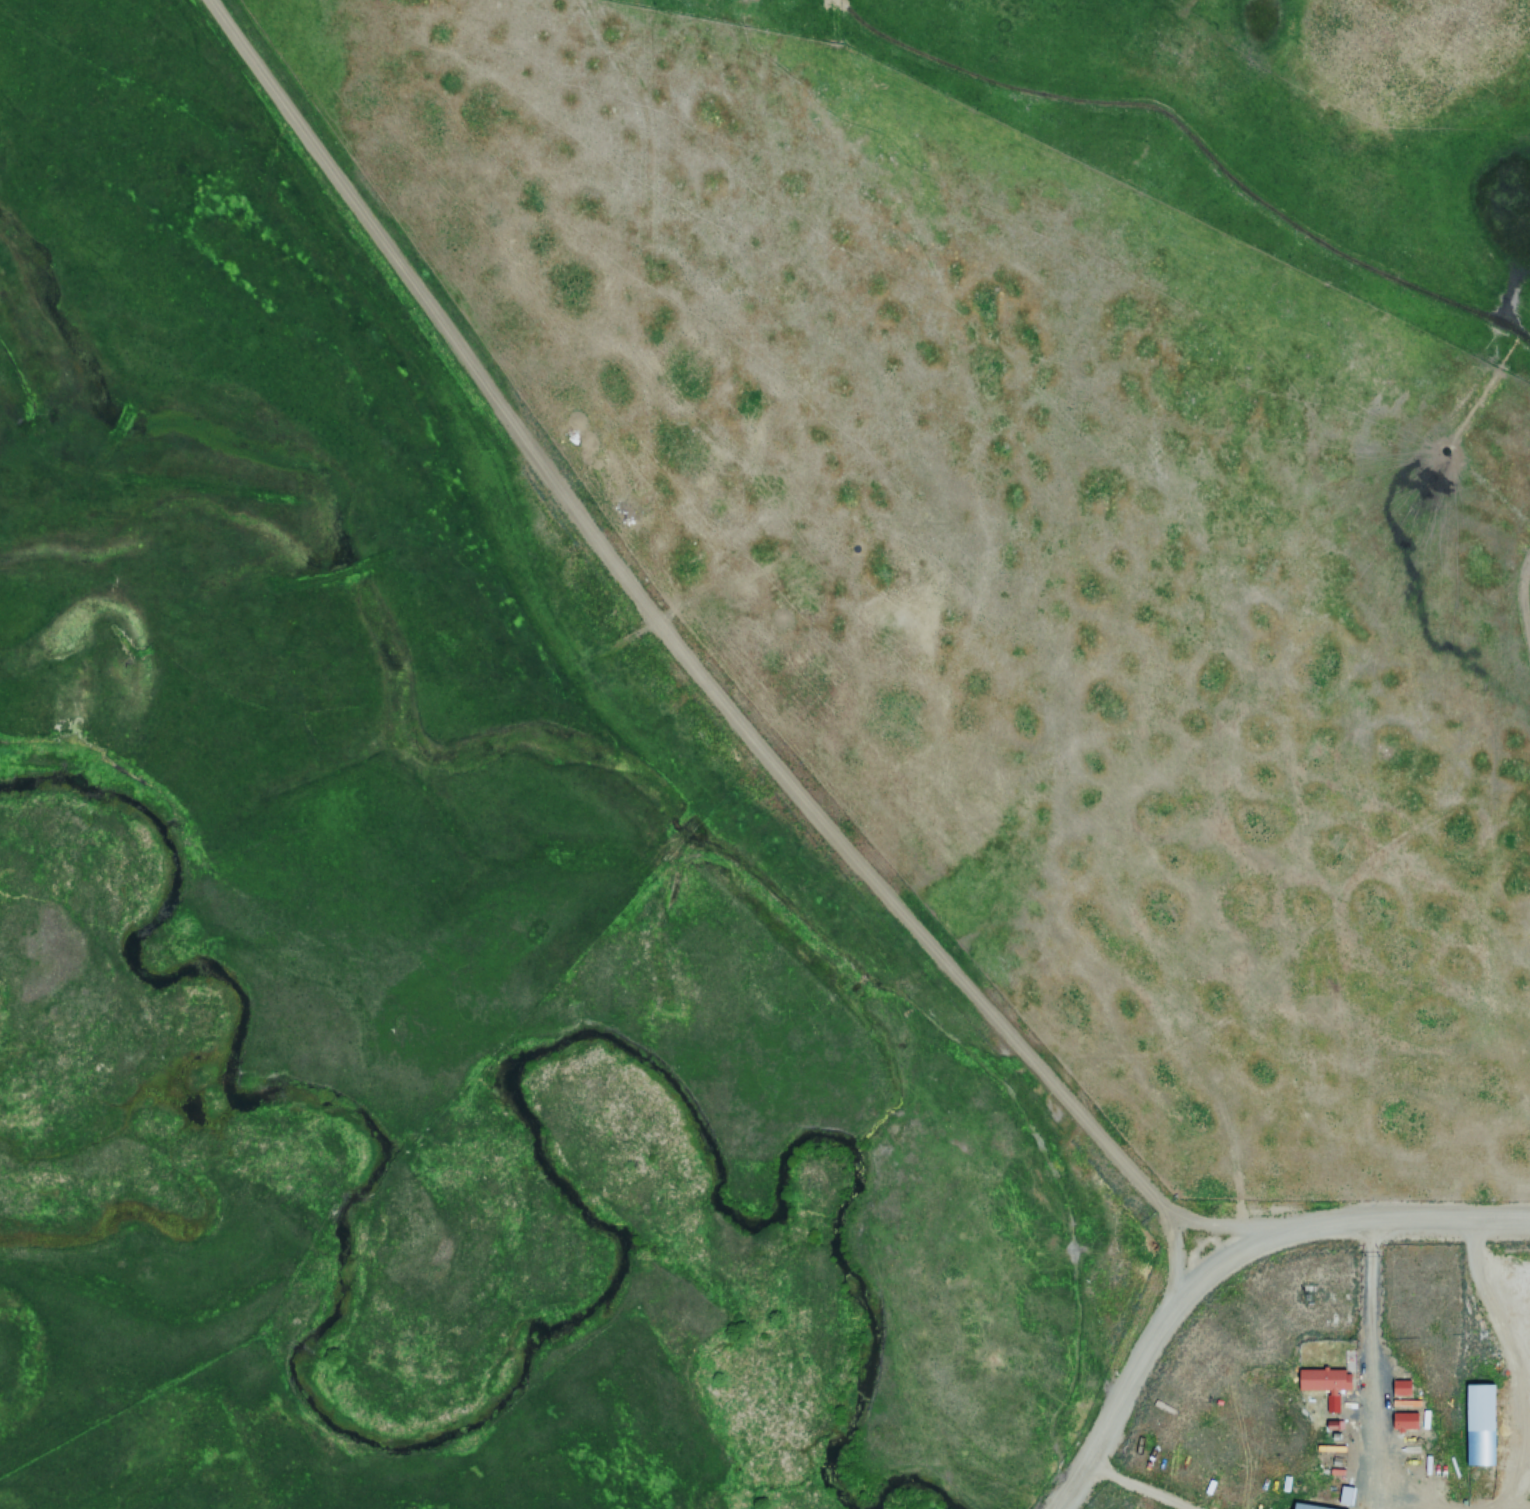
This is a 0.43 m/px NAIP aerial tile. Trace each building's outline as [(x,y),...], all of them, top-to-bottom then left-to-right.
[(1294,1371),(1294,1393),(1346,1393),(1346,1371),(1294,1371)] [(1389,1407),(1407,1407),(1407,1381),(1389,1381),(1389,1407)] [(1462,1386),(1462,1467),(1490,1467),(1490,1386),(1462,1386)] [(1414,1414),(1389,1414),(1389,1432),(1414,1432),(1414,1414)]
